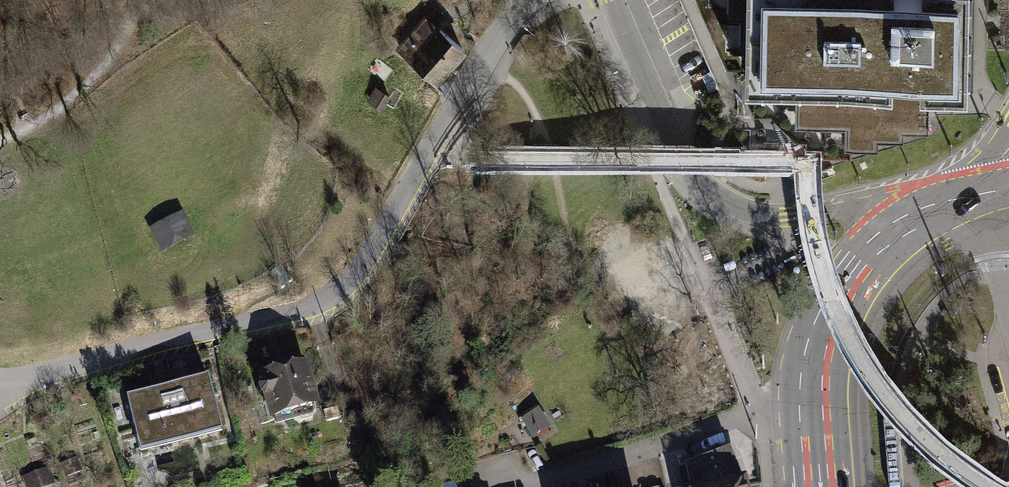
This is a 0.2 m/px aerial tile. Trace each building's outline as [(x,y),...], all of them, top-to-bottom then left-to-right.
[(724,19),(736,20),(735,51),(741,51),(740,83),(747,83),(747,89),(791,89),(790,128),(840,128),(839,147),(873,147),(873,138),(898,138),(899,129),(924,129),(924,86),(969,87),(970,0),(724,0),(724,19)] [(425,15),(395,49),(437,85),(467,51),(425,15)] [(390,95),(376,86),(367,101),(381,110),(390,95)] [(150,230),(162,255),(196,238),(184,213),(150,230)] [(270,272),(283,289),(293,280),(281,264),(270,272)] [(306,371),(265,382),(276,421),(317,410),(306,371)] [(208,382),(126,402),(135,440),(159,435),(162,446),(220,432),(208,382)] [(539,409),(521,420),(534,441),(551,430),(539,409)] [(678,471),(681,486),(749,486),(748,484),(744,484),(732,450),(678,471)]
